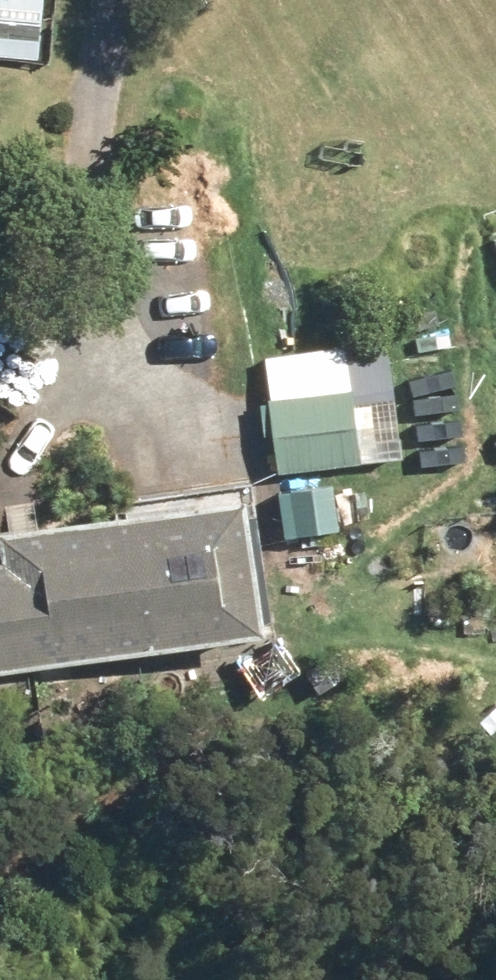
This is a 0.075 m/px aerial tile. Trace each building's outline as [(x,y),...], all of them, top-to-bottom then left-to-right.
[(51,62),(56,24),(56,21),(57,18),(59,0),(0,0),(0,58),(51,62)] [(360,412),(355,380),(350,381),(272,393),(284,468),(366,455),(366,452),(360,412)] [(401,446),(395,407),(360,412),(366,452),(396,447),(401,446)] [(324,508),(337,548),(353,543),(336,488),(323,492),(320,481),(316,482),(315,479),(298,485),(299,488),(291,491),(293,495),(282,498),(290,522),(300,518),(301,521),(312,517),(311,512),(324,508)] [(272,622),(251,488),(2,526),(7,557),(0,558),(0,664),(272,622)] [(293,545),(294,559),(311,562),(320,550),(316,538),(303,535),(293,545)]
